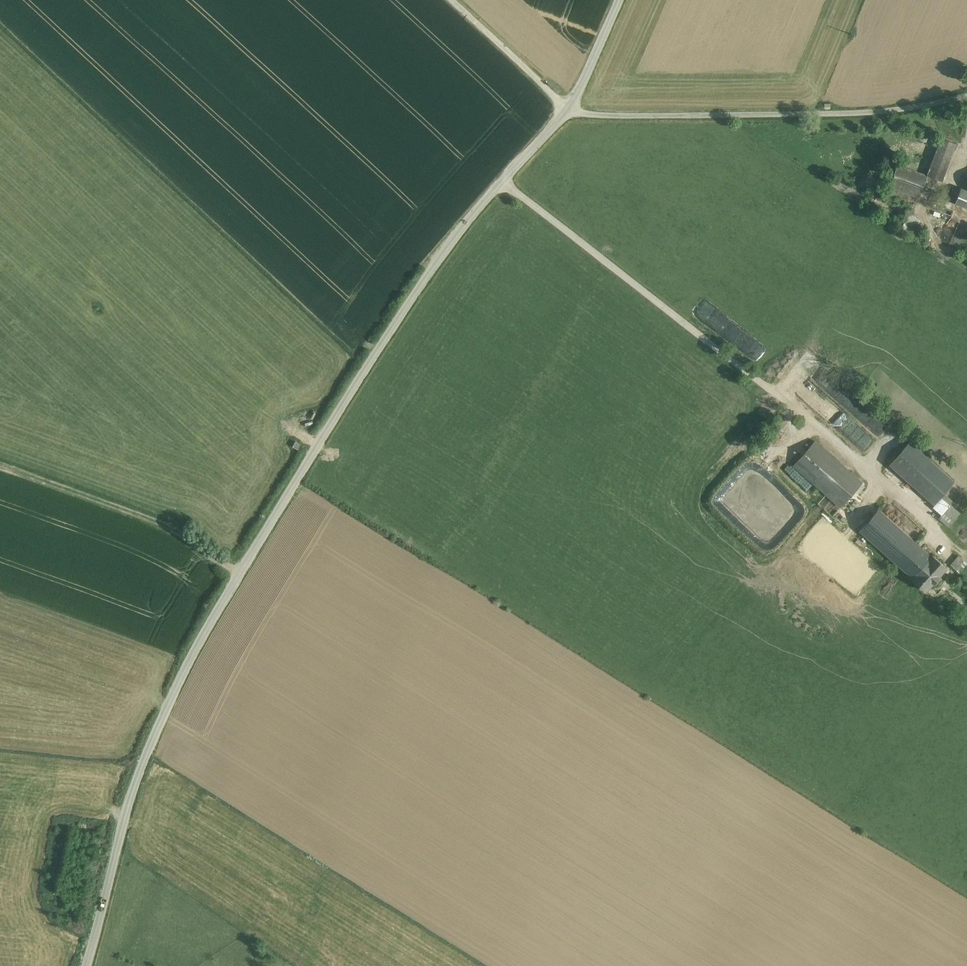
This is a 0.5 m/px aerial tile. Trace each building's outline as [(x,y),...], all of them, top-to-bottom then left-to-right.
[(941,138),(930,166),(945,171),(956,144),(941,138)] [(898,164),(890,186),(893,187),(909,194),(919,197),(927,175),(898,164)] [(942,181),(945,171),(930,166),(927,175),(942,181)] [(909,194),(893,187),(888,198),(905,205),(909,194)] [(959,192),(955,203),(966,208),(966,190),(960,188),(960,189),(959,192)] [(949,201),(955,203),(959,192),(953,190),(949,201)] [(954,211),(941,207),(938,215),(950,220),(954,211)] [(919,218),(909,213),(900,230),(910,235),(919,218)] [(726,335),(735,325),(714,307),(705,318),(726,335)] [(815,441),(794,465),(841,506),(862,482),(815,441)] [(955,481),(909,441),(889,464),(934,504),(955,481)] [(825,493),(818,500),(831,514),(839,507),(825,493)] [(960,513),(949,505),(939,517),(949,526),(960,513)] [(922,547),(879,509),(860,530),(902,568),(922,547)] [(912,577),(931,556),(922,547),(902,568),(912,577)] [(931,556),(912,577),(911,579),(925,592),(948,567),(933,555),(931,556)] [(966,563),(958,555),(950,564),(959,572),(966,563)]
